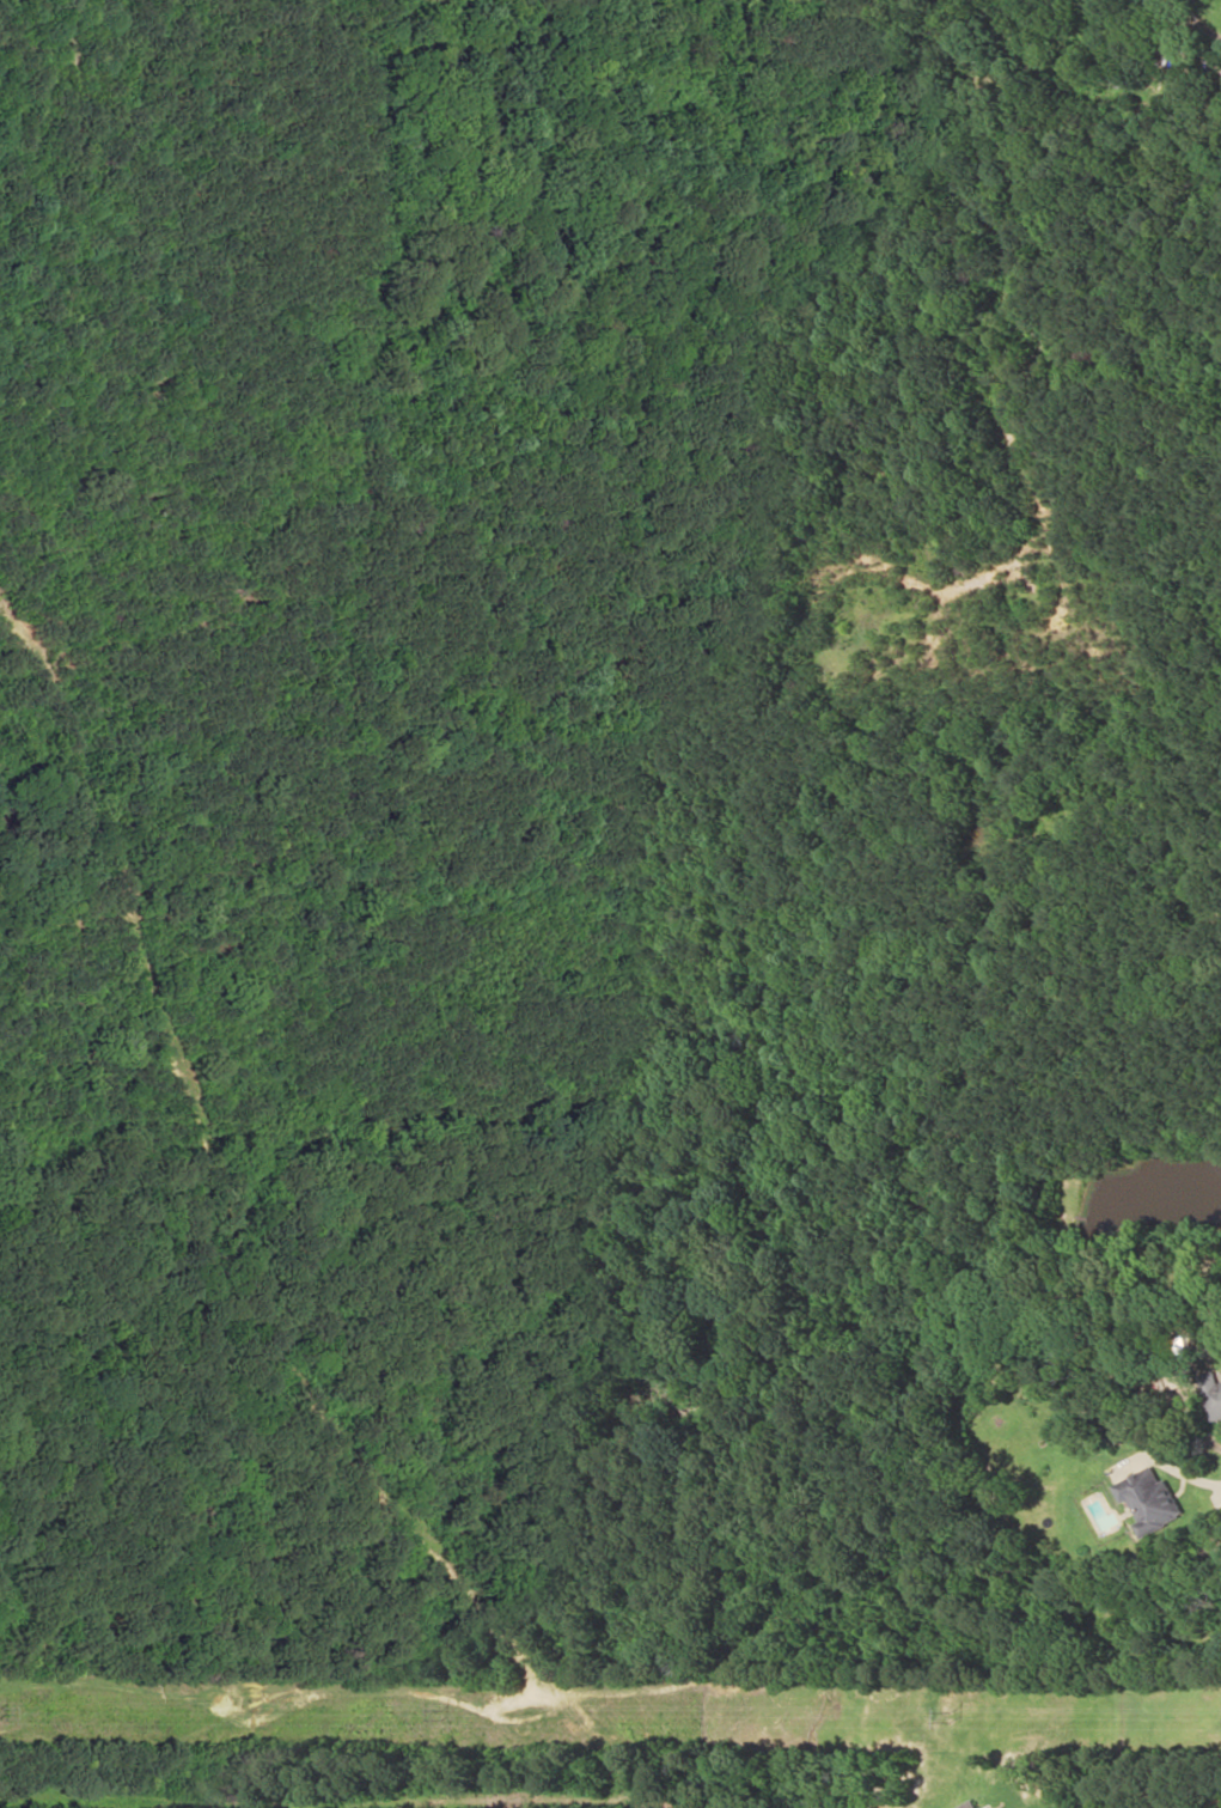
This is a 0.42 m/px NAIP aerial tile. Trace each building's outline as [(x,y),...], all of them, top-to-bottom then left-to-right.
[(1210,1418),(1220,1417),(1220,1380),(1219,1380),(1217,1370),(1203,1373),(1210,1418)] [(1116,1484),(1126,1502),(1133,1498),(1147,1525),(1154,1522),(1157,1527),(1183,1514),(1157,1463),(1116,1484)] [(975,1798),(956,1807),(981,1807),(975,1798)]
